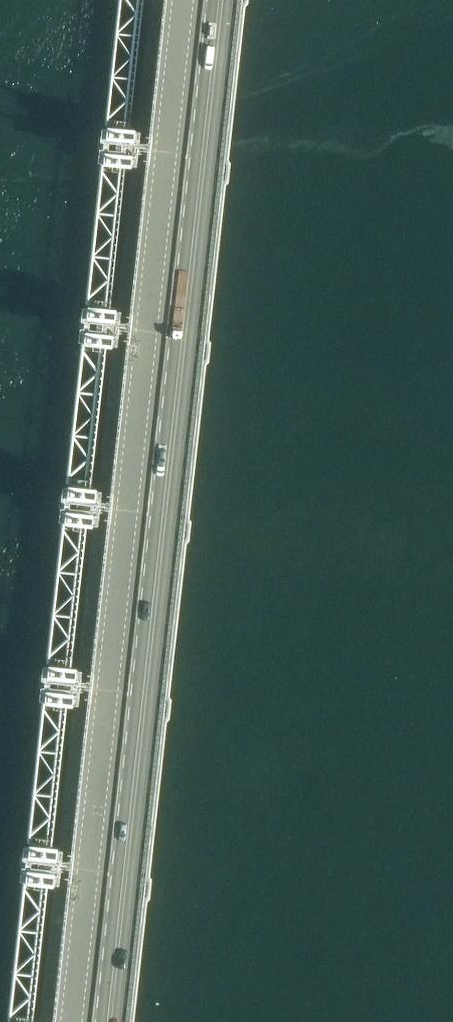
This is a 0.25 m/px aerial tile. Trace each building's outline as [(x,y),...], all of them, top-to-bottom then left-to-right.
[(127,128),(105,126),(105,127),(100,127),(96,161),(102,162),(101,164),(123,166),(129,167),(129,165),(135,166),(139,131),(133,131),(133,129),(127,128)] [(108,307),(86,305),(86,306),(80,306),(77,340),(82,341),(82,343),(104,345),(110,346),(110,344),(116,344),(119,310),(114,310),(114,308),(108,307)] [(88,486),(66,484),(66,485),(60,485),(57,519),(62,520),(62,522),(84,524),(90,525),(90,523),(96,523),(99,489),(94,488),(94,486),(88,486)] [(68,665),(47,663),(47,664),(41,664),(37,698),(43,699),(43,701),(64,703),(70,704),(71,702),(76,703),(80,668),(75,668),(75,666),(68,665)] [(49,844),(28,842),(27,843),(22,843),(18,877),(24,878),(23,880),(45,882),(51,883),(51,881),(57,882),(61,847),(55,847),(56,845),(49,844)]
